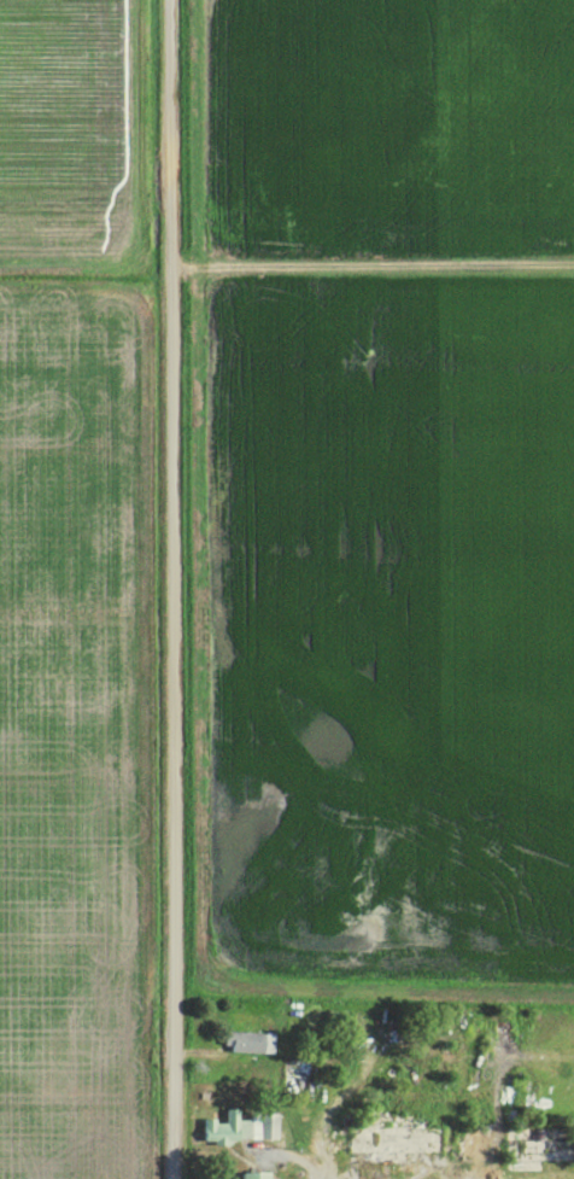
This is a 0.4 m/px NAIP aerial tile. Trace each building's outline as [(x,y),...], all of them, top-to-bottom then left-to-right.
[(227,1033),(227,1029),(270,1033),(269,1051),(227,1049),(228,1040),(222,1040),(222,1033),(227,1033)] [(280,1058),(310,1060),(309,1095),(280,1093),(280,1058)] [(201,1139),(200,1119),(212,1117),(212,1122),(223,1121),(223,1109),(233,1109),(234,1119),(247,1119),(247,1136),(234,1136),(234,1139),(201,1139)] [(274,1113),(274,1137),(250,1136),(250,1113),(274,1113)] [(373,1158),(341,1158),(341,1125),(352,1125),(352,1113),(404,1114),(403,1126),(422,1126),(422,1149),(403,1149),(403,1172),(373,1171),(373,1158)]
